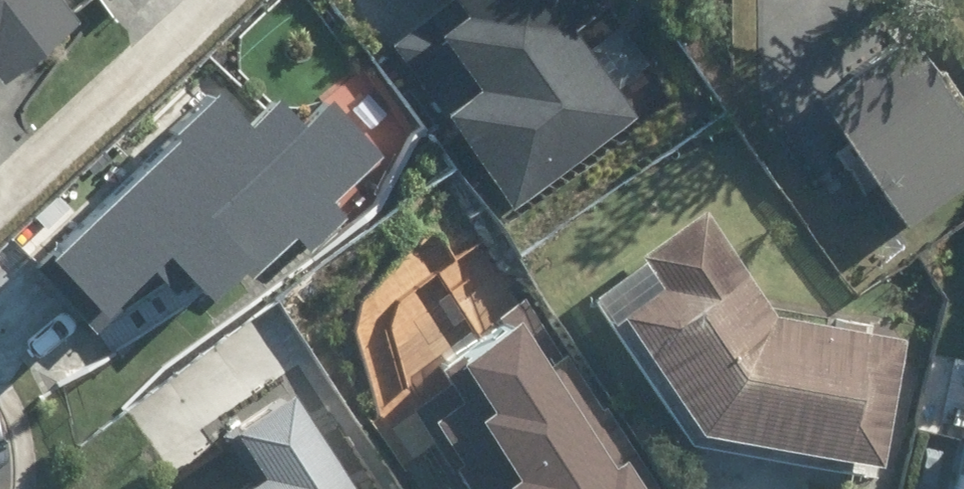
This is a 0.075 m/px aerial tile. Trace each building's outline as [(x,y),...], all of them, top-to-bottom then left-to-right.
[(7,84),(80,26),(59,0),(0,0),(0,75),(7,84)] [(512,206),(638,119),(573,26),(596,10),(589,0),(459,0),(398,42),(512,206)] [(911,229),(963,192),(963,115),(910,37),(820,100),(911,229)] [(298,236),(312,251),(349,217),(336,203),(388,156),(335,100),(305,127),(283,103),(255,129),(224,95),(36,269),(96,334),(175,260),(220,308),(298,236)] [(640,254),(664,289),(624,316),(704,433),(885,466),(907,341),(779,316),(705,210),(640,254)] [(532,304),(440,367),(453,387),(419,410),(474,488),(662,488),(532,304)] [(296,396),(239,434),(270,481),(258,488),(357,488),(296,396)]
